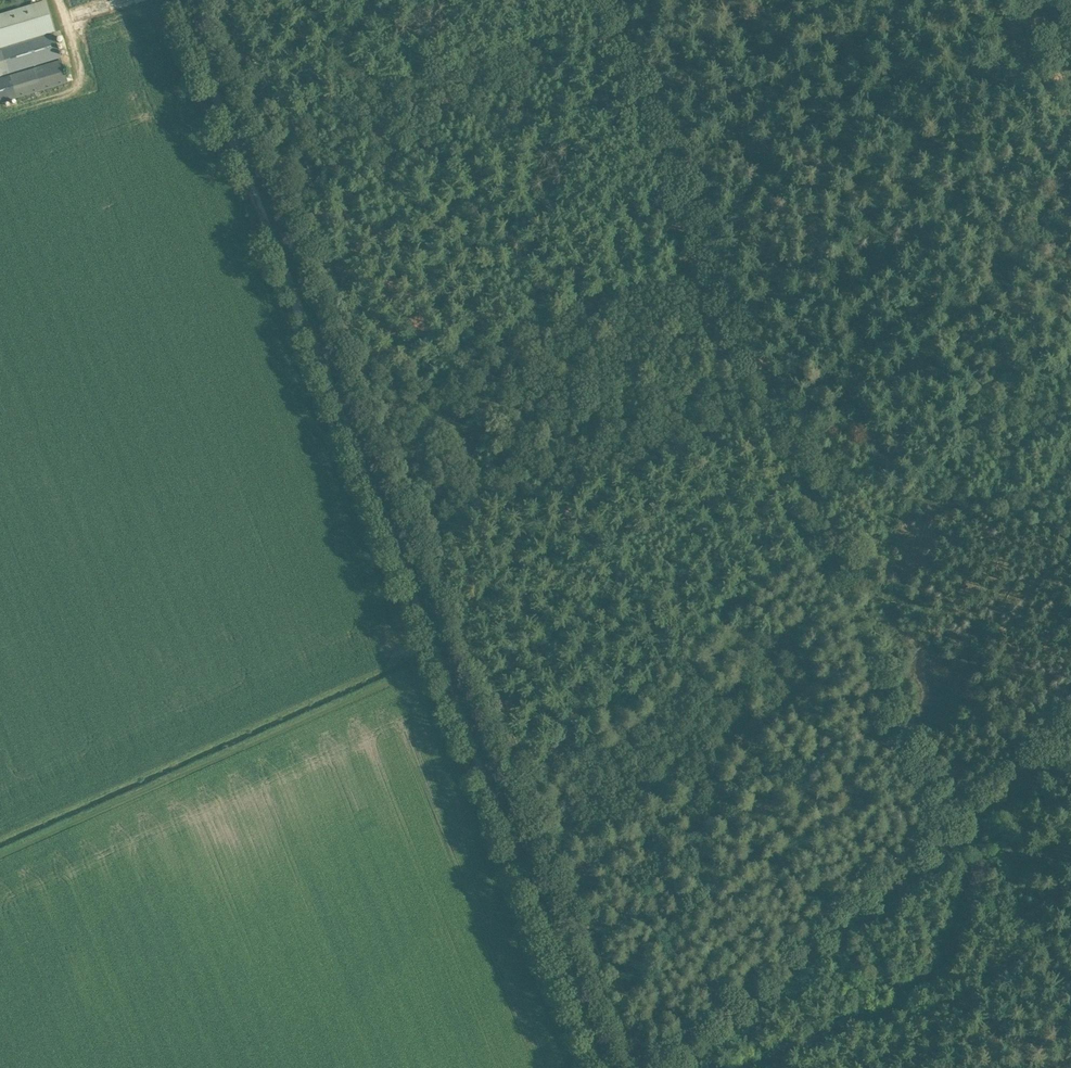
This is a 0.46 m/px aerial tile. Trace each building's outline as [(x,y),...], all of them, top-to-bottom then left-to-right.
[(61,57),(44,1),(0,14),(0,76),(61,57)] [(42,90),(68,82),(62,60),(35,68),(0,78),(0,102),(42,90)]
